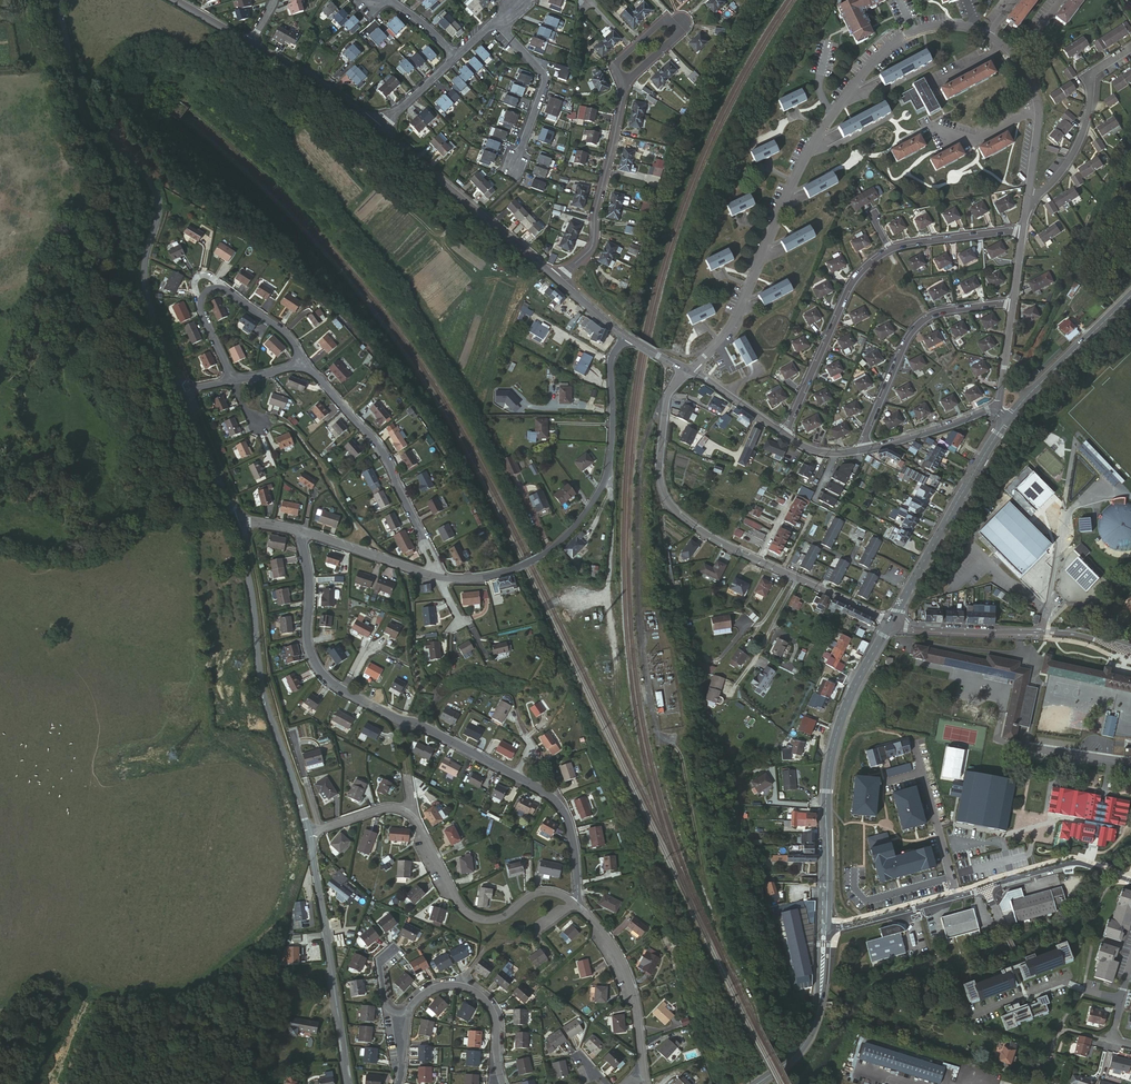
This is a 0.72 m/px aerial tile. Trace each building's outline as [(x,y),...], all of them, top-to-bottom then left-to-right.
[(252,7),(251,2),(253,1),(252,0),(239,0),(242,10),(250,8),(252,7)] [(295,14),(301,12),(305,11),(302,0),(301,0),(292,3),(289,4),(291,10),(293,10),(295,14)] [(436,0),(427,0),(425,2),(422,5),(428,11),(430,8),(433,12),(440,5),(436,0)] [(494,0),(478,0),(477,1),(486,11),(492,5),(491,3),(494,0)] [(564,0),(552,0),(551,4),(553,5),(551,9),(560,13),(565,1),(564,0)] [(706,3),(716,13),(726,3),(723,0),(710,0),(706,3)] [(856,47),(864,43),(863,41),(866,40),(872,36),(861,13),(884,2),(884,0),(848,0),(846,1),(847,4),(836,9),(845,28),(847,27),(856,47)] [(1000,31),(1008,38),(1015,29),(1038,0),(1021,0),(1004,21),(1006,22),(1000,31)] [(1086,0),(1068,0),(1053,19),(1065,27),(1086,0)] [(479,17),(486,11),(477,1),(470,8),(466,11),(474,19),(477,15),(479,17)] [(331,20),(335,17),(339,13),(336,10),(337,9),(332,3),(323,12),(331,20)] [(643,3),(635,11),(642,20),(651,12),(643,3)] [(625,20),(634,12),(629,6),(621,14),(625,20)] [(242,10),(236,12),(240,24),(251,20),(249,15),(251,14),(250,8),(242,10)] [(335,17),(343,26),(346,24),(350,20),(347,16),(349,14),(344,8),(339,13),(335,17)] [(440,21),(447,29),(456,20),(446,9),(439,16),(442,19),(440,21)] [(642,20),(635,11),(634,12),(625,20),(633,28),(642,20)] [(350,20),(346,24),(354,34),(361,27),(358,24),(361,22),(355,15),(350,20)] [(391,26),(386,30),(391,34),(393,37),(407,24),(398,15),(388,23),(391,26)] [(548,25),(546,29),(553,31),(555,32),(557,28),(560,29),(562,29),(564,23),(563,22),(560,20),(548,16),(545,24),(548,25)] [(456,20),(447,29),(453,36),(457,33),(460,36),(466,30),(456,20)] [(1096,41),(1101,51),(1130,31),(1130,26),(1127,20),(1096,41)] [(546,29),(540,26),(537,35),(541,37),(540,40),(546,42),(548,43),(553,31),(546,29)] [(391,34),(386,30),(383,32),(379,27),(368,36),(378,46),(391,34)] [(276,44),(281,46),(284,41),(288,34),(278,29),(273,39),(278,41),(276,44)] [(288,34),(284,41),(289,44),(290,42),(296,46),(301,37),(290,31),(288,34)] [(613,31),(603,40),(612,49),(621,40),(613,31)] [(700,33),(689,43),(697,52),(709,41),(700,33)] [(1085,36),(1062,51),(1067,59),(1090,44),(1085,36)] [(540,40),(535,38),(532,46),(537,47),(535,52),(545,55),(546,51),(545,51),(543,51),(546,42),(540,40)] [(612,49),(603,40),(594,49),(603,57),(612,49)] [(353,41),(343,50),(353,61),(363,51),(353,41)] [(421,56),(427,63),(431,60),(433,62),(439,56),(431,47),(421,56)] [(479,56),(476,58),(482,65),(492,57),(483,47),(477,54),(479,56)] [(925,52),(879,77),(885,86),(930,62),(925,52)] [(324,61),(324,60),(324,59),(324,57),(324,56),(323,55),(322,54),(321,54),(320,53),(318,53),(317,54),(316,54),(315,55),(314,56),(314,58),(314,59),(314,60),(315,62),(316,62),(317,63),(318,64),(319,64),(321,64),(322,63),(323,62),(324,61)] [(409,63),(415,70),(418,67),(421,69),(427,63),(421,56),(419,54),(409,63)] [(482,65),(476,58),(469,64),(471,66),(468,69),(473,74),(475,77),(485,68),(482,65)] [(409,63),(407,61),(398,69),(405,76),(408,73),(410,75),(415,70),(409,63)] [(670,62),(661,71),(668,79),(672,82),(679,75),(676,72),(678,71),(670,62)] [(989,63),(940,90),(946,101),(995,74),(989,63)] [(468,69),(465,66),(459,71),(462,73),(458,76),(464,82),(473,74),(468,69)] [(351,76),(349,78),(347,79),(355,88),(356,87),(361,83),(365,79),(354,67),(347,73),(351,76)] [(1069,67),(1062,71),(1068,80),(1074,75),(1069,67)] [(525,85),(531,87),(534,79),(530,78),(532,74),(521,70),(520,74),(523,75),(520,83),(525,85)] [(696,83),(702,76),(696,70),(689,76),(696,83)] [(1115,81),(1120,90),(1130,83),(1130,70),(1115,81)] [(592,80),(599,93),(610,88),(602,71),(595,74),(597,78),(592,80)] [(668,79),(661,71),(652,80),(659,88),(668,79)] [(455,84),(452,87),(458,93),(467,86),(464,82),(458,76),(452,81),(455,84)] [(394,77),(386,84),(395,92),(402,86),(394,77)] [(520,83),(518,82),(513,93),(519,96),(523,97),(525,90),(523,90),(525,85),(520,83)] [(1069,82),(1048,95),(1054,106),(1066,98),(1065,97),(1075,90),(1069,82)] [(395,92),(386,84),(379,90),(387,99),(395,92)] [(645,87),(643,91),(650,95),(653,92),(645,87)] [(904,98),(902,99),(906,106),(912,103),(917,113),(925,108),(929,106),(924,98),(929,96),(924,88),(920,90),(918,87),(902,95),(904,98)] [(802,91),(779,102),(784,112),(807,101),(802,91)] [(1116,92),(1107,98),(1112,106),(1121,99),(1116,92)] [(519,96),(513,93),(512,93),(507,104),(519,109),(522,101),(518,100),(519,96)] [(551,97),(548,105),(561,110),(565,98),(556,94),(554,98),(551,97)] [(448,95),(439,102),(447,112),(459,102),(453,95),(450,98),(448,95)] [(650,96),(647,101),(656,105),(658,101),(650,96)] [(635,102),(632,115),(644,118),(647,104),(635,102)] [(884,104),(838,128),(843,138),(890,113),(884,104)] [(561,110),(548,105),(544,115),(548,116),(546,120),(556,124),(561,110)] [(582,106),(578,120),(584,121),(594,123),(597,111),(587,109),(587,107),(582,106)] [(925,108),(917,113),(919,117),(927,112),(925,108)] [(427,110),(419,117),(428,126),(435,119),(427,110)] [(1062,119),(1049,137),(1058,144),(1071,126),(1069,125),(1074,117),(1065,111),(1060,118),(1062,119)] [(502,122),(500,127),(511,130),(512,126),(515,127),(520,116),(508,112),(503,122),(502,122)] [(644,118),(632,115),(629,126),(641,129),(644,118)] [(428,126),(419,117),(412,124),(420,133),(428,126)] [(1118,117),(1098,130),(1103,139),(1124,125),(1118,117)] [(541,129),(537,140),(549,145),(553,134),(541,129)] [(510,134),(498,130),(494,140),(503,144),(504,141),(506,142),(510,134)] [(583,142),(589,144),(592,132),(586,130),(583,142)] [(592,132),(589,144),(596,145),(599,132),(592,131),(592,132)] [(438,135),(445,143),(449,140),(441,133),(438,135)] [(437,137),(430,143),(437,150),(445,143),(438,135),(437,137)] [(1008,135),(979,150),(985,162),(1014,147),(1008,135)] [(919,137),(890,152),(896,163),(925,148),(919,137)] [(494,140),(491,139),(486,152),(495,156),(496,151),(499,152),(503,144),(494,140)] [(1102,139),(1096,143),(1101,152),(1107,147),(1102,139)] [(447,145),(452,150),(456,147),(451,141),(447,145)] [(445,143),(437,150),(444,158),(452,151),(452,150),(447,145),(445,143)] [(774,143),(751,153),(756,163),(778,152),(774,143)] [(958,146),(929,161),(935,173),(964,158),(958,146)] [(624,149),(622,160),(633,162),(635,152),(624,149)] [(576,157),(575,163),(584,165),(587,153),(578,151),(576,157)] [(495,156),(486,152),(481,164),(493,169),(498,157),(495,156)] [(537,163),(540,164),(549,168),(552,161),(549,160),(551,156),(542,152),(537,163)] [(1100,154),(1078,168),(1084,176),(1105,162),(1100,154)] [(633,162),(622,160),(619,171),(630,173),(633,162)] [(536,167),(533,175),(535,176),(544,180),(549,168),(540,164),(538,168),(536,167)] [(663,177),(665,170),(661,169),(656,168),(654,176),(663,177)] [(486,170),(482,173),(487,178),(491,174),(486,170)] [(1079,171),(1072,176),(1078,184),(1085,180),(1079,171)] [(473,180),(479,187),(488,179),(487,178),(482,173),(481,172),(473,180)] [(832,174),(804,189),(809,198),(837,184),(832,174)] [(544,180),(535,176),(530,188),(542,192),(545,185),(543,184),(544,180)] [(498,190),(488,179),(479,187),(489,198),(498,190)] [(573,184),(571,194),(574,195),(585,198),(588,188),(578,185),(577,186),(573,184)] [(876,186),(864,192),(869,202),(881,195),(876,186)] [(1076,187),(1056,201),(1061,209),(1082,195),(1076,187)] [(869,202),(864,192),(852,198),(857,207),(869,202)] [(613,193),(609,205),(620,208),(621,205),(627,206),(629,200),(628,198),(623,197),(623,196),(613,193)] [(585,198),(574,195),(571,205),(582,208),(585,198)] [(750,196),(727,207),(732,217),(755,206),(750,196)] [(1009,199),(996,205),(1000,214),(1014,208),(1009,199)] [(507,208),(513,216),(522,208),(515,201),(507,208)] [(646,208),(650,210),(652,203),(642,201),(640,207),(646,208)] [(1055,202),(1048,206),(1055,216),(1061,212),(1055,202)] [(620,208),(609,205),(606,218),(616,220),(620,208)] [(981,205),(969,210),(974,219),(986,214),(981,205)] [(513,216),(520,224),(529,216),(522,208),(513,216)] [(953,209),(942,215),(946,224),(958,219),(953,209)] [(637,214),(632,229),(639,231),(644,216),(637,214)] [(925,214),(914,220),(919,229),(931,224),(925,214)] [(520,224),(528,232),(536,224),(529,216),(520,224)] [(901,219),(890,225),(895,233),(906,228),(901,219)] [(570,221),(565,233),(576,238),(581,226),(570,221)] [(536,224),(528,232),(534,239),(543,231),(536,224)] [(198,231),(195,229),(189,225),(184,232),(198,241),(203,232),(199,229),(198,231)] [(1058,225),(1037,239),(1044,248),(1048,245),(1047,244),(1063,234),(1058,225)] [(810,227),(781,242),(787,252),(815,236),(810,227)] [(858,235),(853,238),(857,247),(871,241),(866,231),(864,232),(862,229),(857,232),(858,235)] [(576,238),(565,233),(559,248),(570,252),(576,238)] [(603,252),(613,257),(618,247),(609,242),(603,252)] [(221,243),(214,252),(228,262),(235,252),(221,243)] [(179,245),(167,249),(172,260),(184,255),(179,245)] [(1002,246),(990,252),(994,261),(1007,254),(1002,246)] [(843,249),(830,255),(834,265),(848,258),(843,249)] [(728,250),(706,261),(711,271),(733,260),(728,250)] [(974,250),(962,256),(967,265),(979,259),(974,250)] [(607,267),(613,257),(603,252),(598,262),(607,267)] [(948,254),(937,260),(941,269),(952,263),(948,254)] [(503,259),(498,265),(510,274),(515,267),(503,259)] [(921,259),(910,264),(914,273),(926,267),(921,259)] [(242,268),(232,283),(239,288),(243,283),(247,286),(254,275),(242,268)] [(182,275),(172,270),(164,288),(173,293),(182,275)] [(1049,272),(1027,282),(1032,292),(1054,282),(1049,272)] [(999,274),(986,280),(990,289),(1003,283),(999,274)] [(829,277),(816,284),(821,293),(834,287),(829,277)] [(971,279),(958,285),(963,294),(976,287),(971,279)] [(621,281),(619,286),(626,289),(628,285),(621,281)] [(787,281),(759,296),(764,306),(793,291),(787,281)] [(262,283),(256,292),(267,300),(273,290),(262,283)] [(939,284),(927,290),(932,299),(944,293),(939,284)] [(548,286),(544,292),(553,299),(553,298),(559,303),(560,301),(563,303),(566,299),(564,297),(565,297),(556,289),(554,291),(548,286)] [(1071,286),(1067,295),(1072,297),(1076,288),(1071,286)] [(289,307),(288,309),(295,313),(302,303),(288,294),(282,302),(289,307)] [(209,303),(218,322),(227,318),(219,299),(209,303)] [(182,300),(171,305),(177,319),(178,318),(180,322),(189,318),(188,314),(189,313),(182,300)] [(817,303),(805,309),(809,318),(821,312),(817,303)] [(710,304),(688,315),(693,325),(715,314),(710,304)] [(865,305),(852,311),(857,320),(869,314),(865,305)] [(531,313),(523,308),(520,313),(529,317),(531,313)] [(315,315),(315,314),(308,320),(316,329),(323,323),(322,323),(326,319),(319,312),(315,315)] [(570,325),(573,327),(582,314),(579,312),(575,318),(569,325),(570,325)] [(1034,313),(1021,318),(1025,327),(1038,321),(1034,313)] [(245,314),(240,321),(246,325),(244,328),(244,330),(249,333),(251,333),(253,329),(253,330),(258,323),(245,314)] [(596,342),(597,340),(602,343),(608,332),(602,329),(589,315),(582,322),(586,326),(584,328),(593,337),(591,341),(596,342)] [(990,315),(978,321),(983,330),(994,324),(990,315)] [(1063,325),(1061,327),(1068,334),(1071,330),(1073,332),(1078,327),(1069,319),(1063,325)] [(183,324),(185,328),(192,343),(201,339),(195,324),(193,320),(183,324)] [(890,320),(878,325),(882,334),(894,328),(890,320)] [(549,331),(540,327),(534,323),(529,332),(543,340),(549,331)] [(543,323),(540,327),(549,331),(551,328),(543,323)] [(959,324),(948,330),(953,339),(964,333),(959,324)] [(851,331),(839,336),(843,345),(855,340),(851,331)] [(807,332),(795,337),(799,346),(811,340),(807,332)] [(933,333),(921,340),(925,349),(937,343),(933,333)] [(328,336),(319,345),(330,355),(338,346),(328,336)] [(744,337),(734,343),(746,366),(756,360),(744,337)] [(280,338),(269,345),(280,360),(290,353),(280,338)] [(984,340),(973,346),(977,354),(989,349),(984,340)] [(239,345),(229,350),(234,363),(244,359),(239,345)] [(879,348),(868,353),(872,362),(883,357),(879,348)] [(199,356),(205,369),(215,364),(209,352),(199,356)] [(589,369),(587,367),(593,357),(586,353),(580,363),(579,363),(575,370),(585,376),(589,369)] [(1016,353),(1013,358),(1018,362),(1021,357),(1016,353)] [(841,359),(829,365),(833,373),(834,373),(836,378),(844,374),(841,370),(845,368),(841,359)] [(918,359),(907,365),(911,374),(923,368),(918,359)] [(796,360),(784,365),(788,375),(800,369),(796,360)] [(338,361),(330,367),(342,381),(350,374),(338,361)] [(979,365),(967,371),(971,379),(983,373),(979,365)] [(858,377),(857,378),(862,387),(873,382),(869,372),(868,373),(858,377)] [(290,374),(287,383),(304,388),(306,378),(290,374)] [(714,392),(704,385),(699,393),(704,396),(707,392),(712,395),(714,392)] [(560,388),(560,404),(572,404),(572,387),(560,388)] [(784,387),(771,393),(775,403),(788,397),(784,387)] [(829,387),(817,393),(821,402),(833,396),(829,387)] [(907,387),(896,392),(900,402),(912,396),(907,387)] [(969,389),(958,395),(962,403),(974,398),(969,389)] [(510,391),(497,390),(496,402),(505,403),(513,409),(520,402),(510,391)] [(274,392),(271,402),(285,407),(289,397),(274,392)] [(212,400),(218,413),(228,407),(226,403),(225,404),(221,395),(212,400)] [(859,398),(847,404),(852,413),(863,407),(859,398)] [(946,398),(934,404),(938,413),(951,406),(946,398)] [(712,400),(708,406),(722,413),(726,404),(716,399),(715,402),(712,400)] [(684,404),(678,414),(688,419),(694,409),(693,409),(696,404),(687,400),(684,404)] [(320,402),(312,409),(321,419),(329,412),(320,402)] [(378,402),(371,408),(379,418),(377,420),(380,424),(390,417),(378,402)] [(922,406),(910,412),(914,421),(926,415),(922,406)] [(741,411),(737,408),(734,412),(750,423),(753,419),(742,410),(741,411)] [(732,414),(749,426),(750,423),(734,412),(732,414)] [(678,414),(676,417),(687,422),(688,419),(678,414)] [(725,414),(721,418),(728,422),(731,418),(725,414)] [(899,414),(885,421),(889,431),(904,424),(899,414)] [(226,420),(231,430),(239,426),(235,415),(226,420)] [(819,415),(806,422),(810,431),(824,424),(819,415)] [(338,419),(330,426),(338,435),(347,428),(338,419)] [(537,442),(537,438),(547,437),(547,419),(536,420),(536,432),(529,433),(530,442),(537,442)] [(848,421),(834,428),(839,437),(852,431),(848,421)] [(387,427),(389,431),(395,427),(392,423),(387,427)] [(239,426),(231,430),(232,436),(244,431),(241,425),(239,426)] [(393,443),(397,451),(408,445),(399,431),(400,429),(397,426),(395,427),(389,431),(391,435),(395,442),(393,443)] [(696,431),(686,426),(679,440),(690,445),(696,431)] [(745,446),(753,450),(761,431),(754,428),(745,446)] [(287,431),(274,437),(280,448),(292,442),(287,431)] [(953,433),(950,438),(953,439),(952,441),(954,442),(951,446),(957,448),(963,437),(958,434),(957,435),(953,433)] [(705,435),(698,444),(702,447),(709,439),(705,435)] [(779,461),(786,445),(788,442),(780,437),(777,443),(767,439),(763,448),(771,452),(769,456),(779,461)] [(352,439),(344,446),(353,458),(361,451),(352,439)] [(250,453),(246,447),(244,441),(236,445),(242,458),(250,453)] [(698,444),(692,451),(703,454),(706,450),(702,447),(698,444)] [(745,467),(753,450),(745,446),(738,463),(745,467)] [(917,450),(910,446),(907,450),(915,455),(917,450)] [(413,447),(405,452),(413,465),(422,460),(413,447)] [(935,453),(942,456),(945,452),(938,448),(937,449),(935,453)] [(887,449),(878,452),(880,459),(887,457),(898,463),(901,457),(887,449)] [(594,462),(592,460),(586,453),(575,461),(582,471),(594,462)] [(932,458),(939,461),(942,456),(935,453),(932,458)] [(504,457),(508,475),(518,472),(514,455),(504,457)] [(929,463),(936,467),(939,461),(932,458),(928,455),(927,455),(924,461),(929,463)] [(933,472),(936,467),(929,463),(924,461),(921,467),(923,469),(924,467),(933,472)] [(250,468),(254,478),(263,474),(259,464),(250,468)] [(798,474),(803,476),(808,466),(803,464),(798,474)] [(822,464),(813,482),(818,484),(825,469),(823,468),(824,464),(822,464)] [(842,465),(838,472),(849,478),(851,473),(855,475),(860,466),(856,464),(855,466),(852,464),(842,465)] [(715,465),(713,470),(720,474),(723,469),(715,465)] [(808,466),(803,476),(808,479),(813,468),(808,466)] [(905,466),(901,473),(911,478),(923,485),(924,485),(927,478),(921,474),(915,471),(905,466)] [(917,466),(915,471),(921,474),(924,469),(923,469),(921,467),(917,466)] [(364,471),(363,472),(370,485),(373,490),(380,486),(377,482),(378,481),(371,467),(369,469),(364,471)] [(304,471),(299,480),(312,487),(317,479),(304,471)] [(842,489),(849,478),(838,472),(836,471),(832,478),(834,479),(832,484),(842,489)] [(911,478),(901,473),(900,477),(909,482),(911,478)] [(929,488),(934,490),(940,479),(932,474),(930,479),(933,480),(929,488)] [(419,480),(421,484),(423,487),(419,488),(422,492),(433,486),(427,476),(419,480)] [(1101,485),(1107,492),(1112,487),(1107,480),(1101,485)] [(830,482),(826,489),(828,490),(826,495),(836,500),(842,489),(832,484),(830,482)] [(568,484),(555,495),(562,504),(576,494),(568,484)] [(924,487),(924,485),(923,485),(917,494),(923,497),(926,493),(921,491),(924,487)] [(382,490),(380,486),(373,490),(375,494),(374,494),(377,501),(373,503),(376,510),(381,507),(381,508),(389,503),(383,490),(382,490)] [(933,491),(924,487),(921,491),(926,493),(923,497),(929,500),(933,491)] [(258,492),(263,505),(272,502),(268,488),(258,492)] [(799,495),(810,501),(814,494),(802,488),(799,495)] [(543,490),(529,496),(533,507),(535,506),(538,511),(549,506),(543,490)] [(833,507),(836,500),(826,495),(824,494),(820,500),(824,502),(822,506),(828,510),(830,506),(833,507)] [(796,500),(805,504),(808,506),(810,502),(798,496),(796,500)] [(435,498),(426,502),(434,517),(443,512),(435,498)] [(909,507),(911,508),(910,510),(912,511),(911,512),(920,517),(926,506),(920,504),(921,503),(913,499),(909,507)] [(793,504),(803,510),(805,504),(796,500),(793,504)] [(1009,500),(976,533),(1018,575),(1051,541),(1009,500)] [(280,502),(278,512),(296,516),(298,505),(280,502)] [(800,514),(803,510),(793,504),(790,509),(800,514)] [(313,519),(335,525),(338,514),(320,509),(319,515),(315,514),(313,519)] [(797,520),(800,514),(790,509),(788,515),(797,520)] [(911,532),(918,519),(905,512),(901,510),(898,515),(908,520),(905,525),(904,528),(911,532)] [(394,512),(385,516),(392,530),(400,526),(394,512)] [(794,526),(797,520),(788,515),(784,522),(786,522),(793,526),(794,526)] [(834,518),(823,540),(833,545),(844,523),(834,518)] [(1080,520),(1081,531),(1092,530),(1091,519),(1080,520)] [(447,523),(436,529),(443,543),(454,537),(447,523)] [(1064,540),(1072,540),(1073,523),(1065,523),(1064,540)] [(790,534),(793,529),(791,529),(785,526),(783,530),(790,534)] [(777,534),(787,539),(790,534),(783,530),(781,529),(780,529),(777,534)] [(859,529),(857,533),(865,538),(867,534),(859,529)] [(414,549),(404,530),(393,535),(403,554),(404,554),(412,550),(414,549)] [(738,530),(735,537),(741,540),(745,533),(738,530)] [(756,530),(753,536),(763,541),(766,535),(756,530)] [(901,530),(896,539),(899,540),(897,544),(904,547),(911,534),(901,530)] [(270,533),(268,544),(285,548),(287,536),(270,533)] [(775,540),(784,545),(787,539),(777,534),(775,540)] [(566,547),(570,550),(573,554),(575,555),(587,544),(584,541),(579,536),(578,535),(566,547)] [(873,539),(867,550),(876,554),(882,543),(873,539)] [(772,545),(782,550),(784,545),(775,540),(772,545)] [(691,541),(681,553),(689,558),(698,546),(691,541)] [(1081,544),(1075,549),(1084,558),(1090,552),(1081,544)] [(779,555),(782,550),(772,545),(769,550),(779,555)] [(459,546),(450,551),(457,564),(466,559),(459,546)] [(811,546),(800,567),(809,571),(820,550),(811,546)] [(876,554),(867,550),(862,560),(870,565),(876,554)] [(328,552),(328,562),(340,563),(341,553),(328,552)] [(798,553),(793,562),(797,564),(802,555),(798,553)] [(283,555),(271,558),(274,576),(284,574),(282,565),(285,564),(283,555)] [(1099,577),(1078,557),(1065,570),(1086,591),(1099,577)] [(713,566),(709,575),(719,580),(726,565),(717,560),(713,566)] [(834,570),(829,581),(838,585),(848,564),(839,560),(834,570)] [(702,571),(709,575),(713,566),(705,563),(702,571)] [(672,567),(668,568),(670,574),(673,593),(677,591),(675,581),(672,567)] [(825,579),(829,581),(834,570),(830,568),(825,579)] [(358,569),(354,580),(370,586),(374,575),(358,569)] [(864,584),(869,573),(865,571),(857,587),(857,588),(859,589),(858,590),(860,590),(864,584)] [(878,577),(869,573),(864,584),(873,588),(878,577)] [(383,577),(379,575),(373,590),(378,592),(379,588),(383,577)] [(395,582),(383,577),(379,588),(391,592),(395,582)] [(494,593),(499,593),(499,590),(512,588),(513,590),(516,590),(514,579),(492,582),(494,593)] [(734,579),(730,589),(743,595),(747,585),(734,579)] [(763,579),(757,592),(767,597),(773,584),(763,579)] [(873,588),(864,584),(860,590),(858,590),(859,589),(857,588),(854,593),(867,599),(873,588)] [(276,588),(278,597),(279,603),(290,601),(288,586),(276,588)] [(325,595),(322,595),(321,595),(321,605),(335,605),(335,597),(339,597),(340,596),(340,589),(339,588),(335,588),(335,587),(325,587),(324,593),(325,595)] [(462,594),(465,606),(482,603),(480,590),(462,594)] [(679,593),(674,594),(677,605),(682,605),(679,593)] [(830,599),(822,595),(819,600),(817,605),(816,607),(821,609),(820,611),(823,613),(830,599)] [(800,599),(794,596),(789,607),(794,609),(798,601),(800,599)] [(838,603),(832,600),(829,606),(835,608),(838,603)] [(804,603),(798,601),(794,609),(800,612),(804,603)] [(424,605),(425,623),(435,622),(434,616),(436,615),(435,603),(424,605)] [(838,603),(835,608),(843,612),(846,606),(838,603)] [(1030,614),(1032,611),(1022,604),(1020,608),(1021,608),(1025,611),(1030,614)] [(843,612),(852,616),(854,610),(846,606),(843,612)] [(854,610),(852,616),(860,620),(862,614),(854,610)] [(371,617),(360,611),(351,627),(367,635),(372,627),(367,625),(371,617)] [(755,611),(752,616),(758,621),(761,616),(755,611)] [(1032,621),(1037,613),(1032,611),(1030,614),(1028,618),(1032,621)] [(323,616),(321,615),(320,625),(333,625),(333,613),(323,613),(323,616)] [(281,633),(292,632),(291,621),(293,621),(292,614),(279,616),(281,633)] [(862,614),(860,620),(870,625),(873,619),(872,619),(862,614)] [(731,615),(713,618),(715,631),(733,628),(731,615)] [(387,621),(382,631),(388,634),(386,636),(392,639),(399,626),(394,623),(393,625),(387,621)] [(862,630),(858,638),(862,639),(863,640),(865,636),(867,632),(862,630)] [(844,642),(848,644),(851,638),(843,634),(841,637),(845,639),(844,642)] [(429,646),(430,658),(441,657),(438,639),(425,641),(425,647),(429,646)] [(863,640),(862,639),(856,651),(863,654),(869,642),(863,640)] [(459,646),(464,654),(475,648),(470,640),(459,646)] [(780,640),(774,652),(782,656),(788,644),(780,640)] [(838,643),(835,648),(843,653),(848,644),(844,642),(839,640),(838,642),(838,643)] [(493,646),(495,655),(509,652),(507,643),(493,646)] [(285,645),(287,657),(297,656),(298,656),(297,644),(285,645)] [(334,647),(329,651),(336,663),(347,657),(339,644),(334,647)] [(987,675),(1010,680),(1016,682),(1003,738),(1016,741),(1020,722),(1024,723),(1029,704),(1025,703),(1032,672),(1013,667),(1014,662),(990,657),(988,662),(916,646),(915,649),(913,656),(913,658),(987,675)] [(834,659),(839,661),(843,653),(835,648),(828,660),(832,662),(834,659)] [(738,664),(742,666),(748,656),(742,653),(743,651),(740,649),(732,660),(733,660),(731,664),(736,667),(738,664)] [(851,651),(848,656),(857,660),(859,655),(851,651)] [(1110,676),(1111,670),(1106,669),(1104,675),(1050,663),(1051,658),(1046,656),(1042,674),(1130,693),(1130,680),(1110,676)] [(892,666),(894,659),(887,657),(885,664),(892,666)] [(826,664),(828,665),(835,669),(839,661),(834,659),(832,662),(828,660),(826,664)] [(370,660),(364,671),(371,675),(377,678),(383,667),(370,660)] [(712,674),(714,666),(705,664),(703,672),(712,674)] [(839,671),(847,676),(851,669),(843,664),(839,671)] [(763,690),(777,672),(769,666),(764,673),(763,672),(759,678),(757,676),(752,682),(763,690)] [(835,679),(843,684),(847,676),(839,671),(835,679)] [(879,672),(872,684),(875,686),(882,674),(879,672)] [(300,686),(296,675),(286,679),(291,690),(300,686)] [(395,675),(390,684),(399,689),(404,680),(395,675)] [(1009,685),(1010,680),(987,675),(986,680),(1009,685)] [(726,679),(716,676),(708,699),(721,704),(723,704),(724,704),(725,703),(725,702),(725,701),(725,700),(725,699),(724,699),(724,698),(723,698),(720,697),(726,679)] [(968,698),(971,686),(961,683),(958,696),(968,698)] [(817,693),(828,697),(833,686),(827,684),(827,685),(825,685),(824,686),(822,685),(821,688),(819,688),(817,693)] [(309,691),(303,702),(314,708),(320,697),(309,691)] [(813,691),(806,704),(815,708),(816,705),(815,705),(818,699),(815,697),(817,693),(813,691)] [(823,708),(828,697),(817,693),(815,697),(818,699),(815,705),(816,705),(823,708)] [(501,697),(492,715),(501,720),(511,702),(501,697)] [(540,700),(532,705),(539,714),(547,709),(540,700)] [(445,705),(439,715),(454,723),(460,712),(445,705)] [(336,708),(331,717),(347,726),(353,716),(343,711),(343,713),(336,708)] [(1113,716),(1108,735),(1112,736),(1117,716),(1105,714),(1101,734),(1103,734),(1107,715),(1113,716)] [(1103,734),(1108,735),(1113,716),(1107,715),(1103,734)] [(811,737),(817,723),(816,723),(807,719),(800,716),(794,730),(811,737)] [(468,720),(463,730),(478,738),(484,727),(468,720)] [(372,725),(365,721),(361,730),(375,738),(381,727),(373,723),(372,725)] [(549,729),(541,735),(553,752),(562,746),(549,729)] [(501,739),(496,748),(511,756),(516,747),(516,746),(518,743),(517,742),(515,740),(514,741),(512,744),(501,739)] [(794,745),(791,753),(800,755),(804,744),(792,740),(790,744),(794,745)] [(907,740),(866,751),(870,767),(881,764),(880,761),(887,759),(887,758),(895,756),(895,757),(903,755),(902,754),(910,752),(907,740)] [(428,747),(426,746),(417,743),(413,752),(430,759),(435,747),(429,745),(428,747)] [(564,748),(562,746),(553,752),(555,754),(564,748)] [(942,777),(959,780),(964,751),(947,748),(942,777)] [(318,751),(302,756),(306,768),(307,772),(323,768),(322,764),(318,751)] [(445,754),(438,766),(454,774),(460,764),(449,758),(450,757),(445,754)] [(560,763),(566,778),(578,774),(572,759),(560,763)] [(885,770),(887,777),(911,771),(909,763),(885,770)] [(789,782),(790,769),(783,769),(784,790),(793,790),(792,785),(796,785),(796,782),(789,782)] [(472,771),(467,780),(479,786),(483,777),(472,771)] [(755,785),(758,790),(758,791),(772,782),(766,773),(752,781),(755,785)] [(386,775),(384,779),(393,784),(395,780),(386,775)] [(878,779),(854,776),(850,815),(874,817),(875,808),(873,808),(875,788),(877,788),(878,779)] [(326,778),(314,788),(321,795),(324,793),(329,799),(330,800),(338,793),(326,778)] [(388,797),(394,786),(385,781),(379,793),(388,797)] [(496,781),(490,793),(500,798),(506,787),(496,781)] [(960,798),(961,798),(963,784),(954,782),(952,789),(950,796),(957,797),(957,796),(960,797),(960,798)] [(367,789),(356,783),(347,800),(359,806),(367,789)] [(924,824),(915,788),(891,794),(894,802),(896,802),(901,821),(899,821),(901,830),(924,824)] [(1085,820),(1112,825),(1124,827),(1129,802),(1052,788),(1047,813),(1085,820)] [(321,795),(326,802),(329,799),(324,793),(321,795)] [(582,812),(582,811),(593,807),(587,793),(576,798),(582,812)] [(521,795),(516,805),(529,812),(530,809),(534,812),(539,803),(534,800),(533,802),(521,795)] [(593,807),(582,811),(584,817),(595,813),(593,807)] [(435,829),(444,822),(434,810),(425,817),(435,829)] [(797,820),(815,821),(815,814),(806,813),(806,814),(802,814),(802,812),(798,811),(797,820)] [(560,825),(548,818),(543,828),(544,829),(542,833),(551,837),(553,837),(554,834),(555,835),(560,825)] [(1111,830),(1112,825),(1085,820),(1083,825),(1077,824),(1077,826),(1062,823),(1059,840),(1068,841),(1069,838),(1074,839),(1074,840),(1080,841),(1080,842),(1091,844),(1093,838),(1098,839),(1096,847),(1104,849),(1105,842),(1113,844),(1116,831),(1111,830)] [(594,836),(593,836),(595,848),(607,845),(603,827),(593,829),(594,836)] [(447,833),(455,847),(464,842),(456,828),(447,833)] [(411,844),(411,832),(391,830),(390,842),(411,844)] [(866,837),(869,848),(889,843),(886,832),(866,837)] [(806,833),(802,833),(802,837),(806,837),(805,843),(814,844),(814,833),(806,833)] [(334,850),(338,854),(339,855),(350,844),(342,835),(331,846),(332,847),(334,850)] [(360,851),(372,854),(376,839),(365,835),(360,851)] [(928,847),(892,857),(889,843),(869,848),(878,882),(933,867),(928,847)] [(360,851),(358,857),(370,861),(372,854),(360,851)] [(384,864),(390,859),(388,855),(381,860),(384,864)] [(605,857),(606,871),(618,869),(616,855),(605,857)] [(540,861),(561,872),(561,861),(540,858),(540,861)] [(464,876),(476,875),(474,859),(463,860),(464,876)] [(563,877),(564,874),(543,863),(542,874),(563,877)] [(410,884),(414,867),(401,864),(396,880),(410,884)] [(513,879),(528,875),(525,865),(510,869),(513,879)] [(346,883),(348,881),(339,874),(333,880),(342,888),(346,883)] [(342,888),(333,880),(328,886),(338,894),(342,888)] [(776,893),(774,882),(765,883),(769,899),(773,898),(772,894),(776,893)] [(350,886),(346,883),(342,888),(352,897),(355,893),(348,888),(350,886)] [(352,897),(342,888),(338,894),(348,902),(352,897)] [(413,906),(415,908),(428,896),(419,888),(407,900),(408,901),(405,904),(405,905),(409,908),(411,908),(413,906)] [(1061,888),(1023,898),(1021,889),(1007,892),(1000,905),(1002,912),(1011,909),(1015,923),(1056,912),(1054,906),(1065,903),(1061,888)] [(494,902),(495,893),(483,891),(479,909),(489,911),(491,902),(494,902)] [(802,899),(802,897),(802,892),(788,891),(788,900),(802,899)] [(1130,909),(1130,907),(1130,892),(1127,891),(1127,894),(1120,892),(1115,911),(1117,911),(1116,914),(1115,917),(1113,916),(1112,921),(1110,920),(1109,923),(1107,921),(1105,927),(1106,928),(1105,928),(1112,930),(1116,924),(1118,925),(1114,931),(1118,932),(1119,930),(1121,931),(1122,931),(1122,930),(1123,929),(1124,930),(1124,929),(1125,926),(1130,927),(1130,909)] [(344,903),(346,901),(338,894),(337,899),(338,900),(343,904),(344,903)] [(616,914),(621,904),(605,896),(600,906),(616,914)] [(810,965),(813,964),(813,956),(814,922),(815,900),(804,900),(775,907),(777,914),(781,930),(782,935),(784,942),(793,978),(797,977),(811,974),(810,965)] [(309,922),(308,919),(307,907),(307,904),(300,905),(298,908),(297,908),(296,915),(296,921),(297,923),(309,922)] [(439,921),(446,924),(451,911),(439,907),(437,907),(436,907),(434,912),(435,913),(437,914),(435,920),(439,921)] [(945,939),(978,930),(972,908),(939,918),(945,939)] [(333,924),(340,923),(338,912),(332,913),(333,924)] [(398,925),(390,914),(378,924),(386,934),(398,925)] [(649,927),(636,918),(630,928),(642,937),(649,927)] [(870,962),(905,953),(899,932),(904,931),(903,929),(902,927),(900,926),(898,925),(896,924),(893,924),(878,929),(881,938),(865,942),(870,962)] [(569,939),(571,942),(580,934),(571,925),(561,936),(566,942),(569,939)] [(414,944),(421,934),(408,926),(401,936),(414,944)] [(1105,929),(1104,933),(1106,934),(1105,937),(1120,942),(1122,936),(1113,932),(1111,931),(1105,929)] [(368,949),(380,939),(372,930),(361,939),(361,940),(358,942),(358,944),(362,948),(364,949),(366,946),(368,949)] [(296,944),(303,943),(302,935),(295,936),(296,944)] [(1074,959),(1067,942),(1057,946),(1058,950),(1059,949),(1060,952),(1020,967),(1025,981),(1036,977),(1036,976),(1035,974),(1039,973),(1046,970),(1056,966),(1065,962),(1074,959)] [(1119,949),(1102,944),(1102,947),(1100,946),(1095,960),(1099,961),(1098,966),(1099,967),(1098,972),(1096,971),(1094,977),(1104,980),(1111,982),(1117,966),(1110,964),(1112,960),(1111,959),(1110,959),(1111,958),(1110,957),(1109,956),(1108,956),(1108,954),(1116,957),(1119,949)] [(458,965),(472,958),(466,947),(452,953),(458,965)] [(301,948),(290,948),(289,964),(301,964),(301,948)] [(541,949),(530,957),(536,966),(548,958),(541,949)] [(1003,974),(976,984),(976,985),(976,987),(1007,976),(1014,974),(1012,970),(1020,967),(1060,952),(1059,949),(1037,958),(1036,955),(1026,959),(1027,961),(1011,967),(1004,970),(1004,968),(994,972),(996,976),(1003,974)] [(651,954),(654,956),(664,961),(666,958),(656,952),(656,953),(653,951),(651,954)] [(416,957),(413,952),(405,956),(408,961),(416,957)] [(647,969),(645,972),(655,977),(664,961),(654,956),(651,954),(650,954),(643,966),(647,969)] [(362,973),(368,960),(357,956),(351,968),(362,973)] [(440,961),(450,969),(455,967),(449,956),(440,961)] [(416,975),(428,970),(423,959),(411,965),(416,975)] [(590,959),(579,962),(582,978),(593,976),(590,959)] [(497,970),(484,960),(481,962),(476,970),(490,980),(497,970)] [(442,973),(450,969),(440,961),(436,963),(440,970),(442,973)] [(804,987),(812,985),(813,964),(810,965),(811,974),(797,977),(799,988),(801,987),(804,987)] [(516,982),(504,973),(496,982),(508,992),(516,982)] [(404,993),(414,983),(405,974),(395,985),(404,993)] [(1018,984),(1014,974),(1007,976),(976,987),(976,985),(975,981),(964,985),(971,1002),(972,1002),(980,999),(989,996),(1000,991),(1010,987),(1018,984)] [(366,996),(364,982),(353,984),(355,998),(366,996)] [(534,995),(522,986),(514,995),(526,1005),(534,995)] [(610,988),(598,987),(597,1003),(609,1004),(609,999),(610,988)] [(1047,1005),(1051,1004),(1047,995),(1038,999),(1039,1003),(1037,1004),(1009,1015),(1002,1017),(1007,1031),(1018,1027),(1018,1026),(1017,1025),(1021,1023),(1028,1020),(1033,1018),(1040,1016),(1049,1012),(1050,1012),(1047,1005)] [(440,1016),(449,1006),(441,998),(431,1008),(437,1014),(440,1016)] [(1009,1015),(1037,1004),(1036,1001),(1020,1007),(1019,1004),(1012,1006),(1011,1005),(1005,1007),(1007,1012),(1011,1010),(1011,1011),(1008,1012),(1009,1015)] [(466,1022),(476,1011),(467,1003),(457,1015),(466,1022)] [(666,1006),(656,1018),(668,1028),(677,1019),(668,1011),(670,1009),(666,1006)] [(375,1007),(363,1007),(362,1021),(374,1022),(375,1007)] [(437,1014),(431,1008),(429,1012),(434,1017),(437,1014)] [(1103,1012),(1098,1011),(1095,1010),(1096,1009),(1091,1008),(1088,1020),(1104,1025),(1107,1015),(1103,1013),(1103,1012)] [(515,1028),(516,1028),(527,1028),(527,1013),(514,1013),(514,1027),(515,1028)] [(615,1034),(627,1034),(626,1016),(614,1016),(615,1034)] [(686,1028),(692,1026),(690,1019),(684,1022),(686,1028)] [(433,1022),(422,1020),(419,1036),(431,1038),(433,1022)] [(318,1036),(320,1025),(293,1021),(290,1038),(299,1040),(300,1033),(318,1036)] [(584,1033),(581,1028),(578,1023),(566,1030),(573,1041),(584,1033)] [(371,1044),(373,1031),(362,1029),(360,1043),(371,1044)] [(479,1048),(480,1033),(468,1032),(468,1047),(479,1048)] [(551,1045),(556,1051),(568,1043),(561,1033),(548,1041),(551,1045)] [(598,1057),(608,1048),(597,1036),(588,1044),(598,1057)] [(1080,1036),(1075,1054),(1086,1057),(1088,1050),(1089,1050),(1092,1039),(1080,1036)] [(528,1050),(527,1038),(516,1038),(516,1050),(528,1050)] [(1013,1057),(1018,1044),(1007,1040),(1002,1053),(1001,1053),(996,1067),(1002,1068),(1003,1066),(1009,1068),(1012,1061),(1015,1062),(1016,1058),(1013,1057)] [(679,1050),(682,1046),(675,1041),(672,1044),(669,1042),(659,1054),(669,1062),(679,1050)] [(548,1047),(550,1052),(553,1057),(557,1054),(556,1051),(551,1045),(548,1047)] [(431,1063),(431,1048),(420,1048),(419,1063),(431,1063)] [(378,1067),(380,1052),(367,1050),(365,1065),(378,1067)] [(679,1050),(669,1062),(673,1066),(683,1054),(679,1050)] [(625,1063),(615,1051),(606,1059),(616,1071),(625,1063)] [(478,1067),(479,1055),(467,1054),(466,1067),(478,1067)] [(1109,1068),(1128,1073),(1130,1063),(1130,1062),(1112,1057),(1109,1068)] [(529,1075),(525,1059),(514,1062),(518,1078),(529,1075)] [(570,1079),(569,1075),(566,1064),(554,1067),(558,1082),(570,1079)] [(432,1069),(419,1069),(419,1083),(432,1083),(432,1069)] [(685,1078),(679,1083),(696,1083),(694,1082),(694,1080),(690,1075),(688,1075),(685,1078)] [(1094,1080),(1090,1079),(1090,1080),(1079,1076),(1078,1077),(1073,1075),(1070,1083),(1073,1083),(1093,1083),(1094,1080)]
